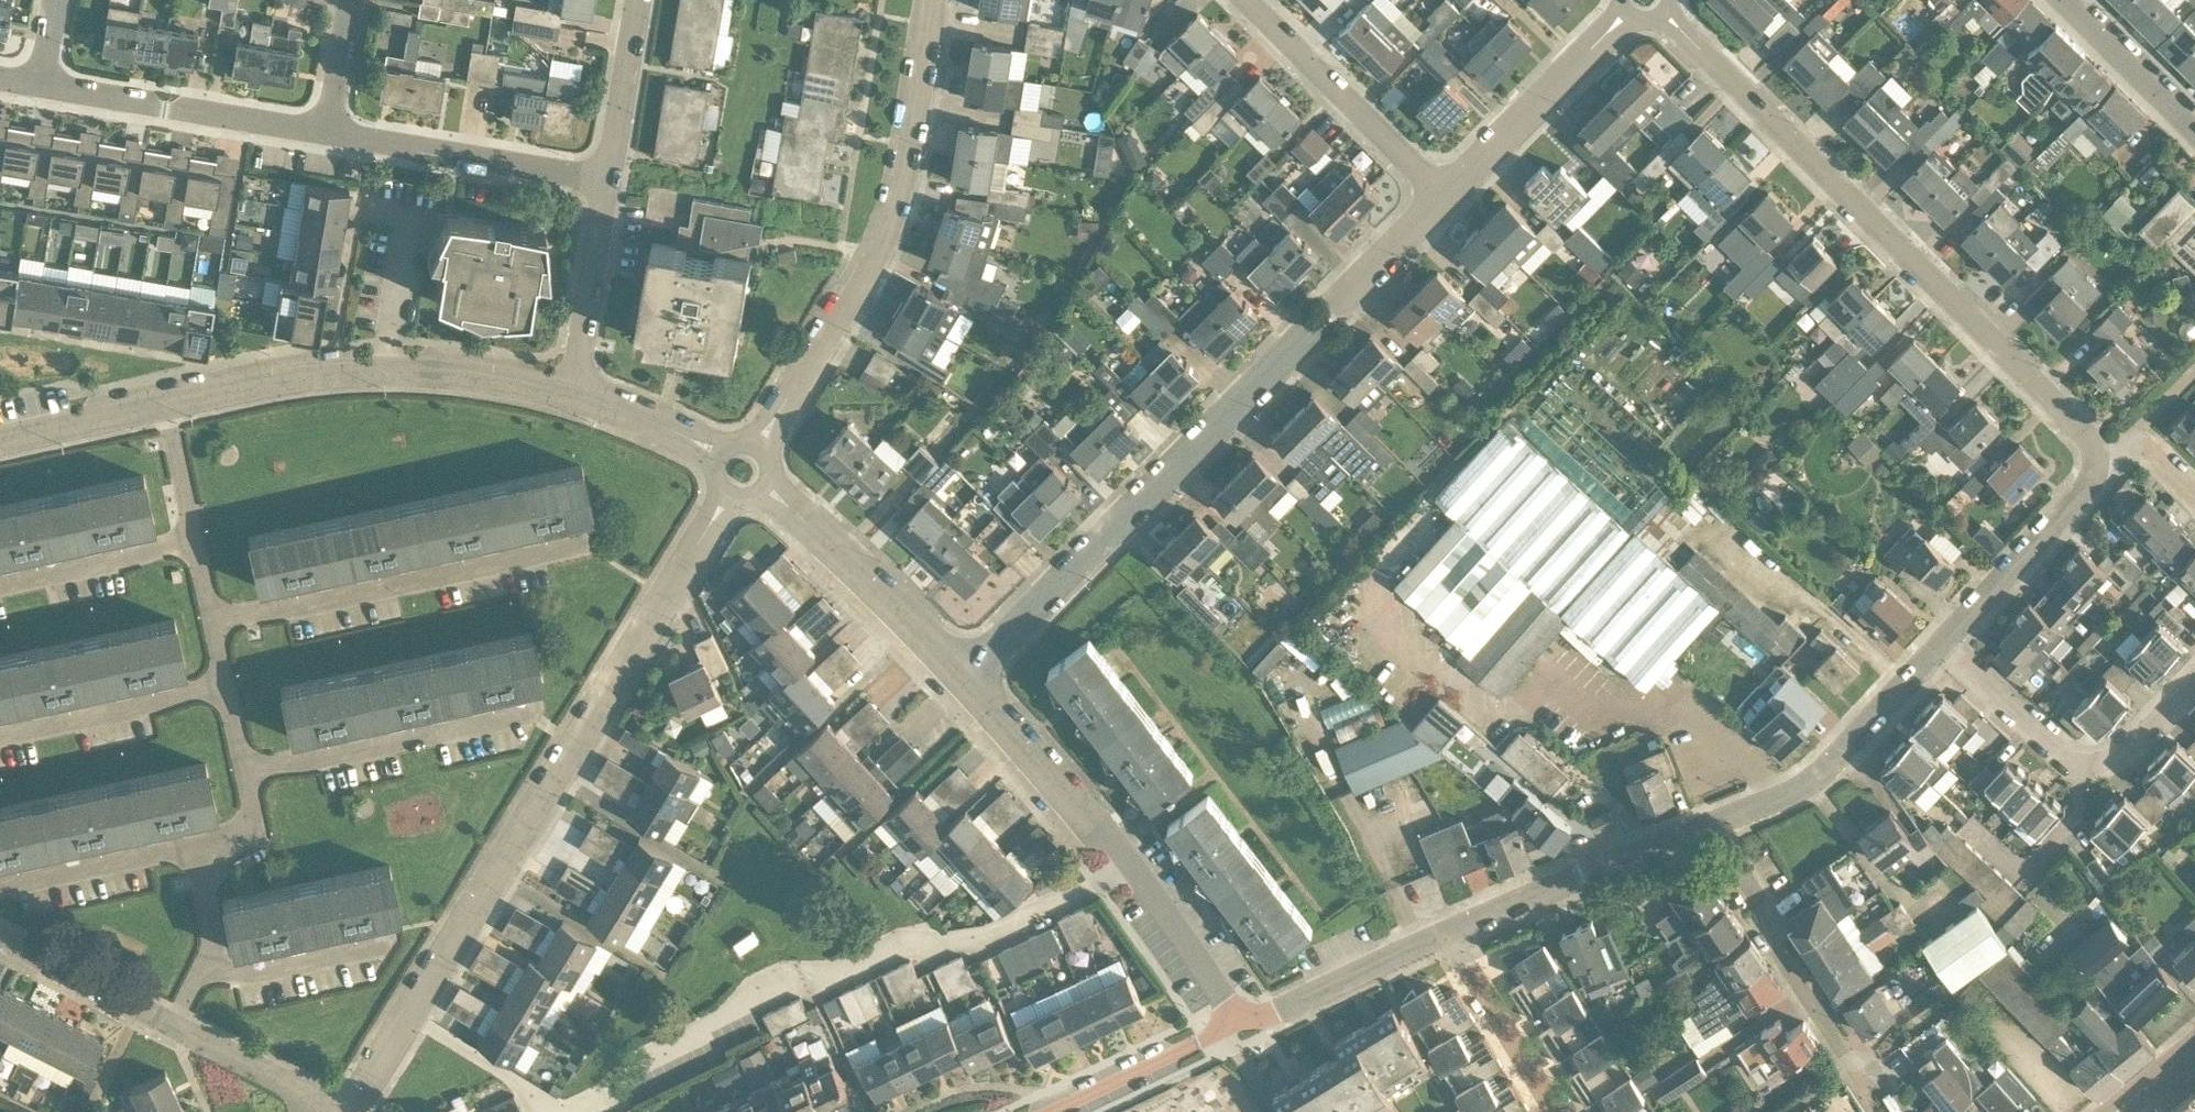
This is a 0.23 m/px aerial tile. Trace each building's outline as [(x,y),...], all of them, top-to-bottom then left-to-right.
[(223,0),(208,0),(207,6),(221,8),(223,0)] [(221,8),(219,24),(233,26),(237,0),(223,0),(221,8)] [(489,0),(487,0),(440,0),(439,6),(469,11),(491,15),(493,1),(489,0)] [(558,12),(561,12),(561,14),(589,19),(592,0),(560,0),(558,12)] [(719,32),(724,0),(682,0),(677,25),(719,32)] [(980,11),(1026,19),(1030,0),(982,0),(980,11)] [(1115,18),(1120,0),(1090,0),(1087,9),(1104,14),(1115,18)] [(1115,18),(1142,26),(1150,0),(1120,0),(1115,18)] [(1322,14),(1336,0),(1307,0),(1322,14)] [(1426,46),(1436,37),(1460,12),(1451,4),(1447,0),(1443,0),(1426,17),(1431,21),(1422,30),(1413,40),(1414,40),(1412,41),(1422,51),(1426,46)] [(1572,0),(1537,0),(1554,18),(1572,0)] [(1771,36),(1788,19),(1768,0),(1710,0),(1750,39),(1761,27),(1771,36)] [(1788,19),(1798,31),(1801,27),(1808,20),(1788,0),(1768,0),(1788,19)] [(1839,52),(1818,30),(1848,0),(1829,0),(1808,20),(1801,27),(1811,36),(1809,38),(1785,62),(1807,84),(1831,60),(1839,52)] [(1941,11),(1932,20),(1942,29),(1960,11),(1950,0),(1930,0),(1941,11)] [(2029,0),(1971,0),(1960,11),(1942,29),(1952,40),(1966,27),(1971,32),(1981,22),(1978,19),(1987,10),(2003,26),(2029,0)] [(2029,0),(2003,26),(2006,28),(1997,37),(1999,39),(1981,57),(1998,75),(2050,21),(2029,0)] [(2165,0),(2128,0),(2122,6),(2140,25),(2165,0)] [(2194,8),(2194,0),(2182,0),(2174,9),(2166,0),(2165,0),(2140,25),(2159,44),(2183,20),(2184,19),(2194,8)] [(5,36),(11,4),(0,2),(0,35),(5,36)] [(469,12),(421,3),(419,2),(416,17),(467,25),(469,12)] [(1361,53),(1393,20),(1389,23),(1368,3),(1339,32),(1361,53)] [(513,19),(559,27),(561,14),(561,12),(558,12),(545,10),(515,4),(515,6),(513,19)] [(131,57),(137,24),(139,11),(107,6),(100,52),(115,54),(115,55),(129,57),(129,56),(131,57)] [(2194,48),(2194,29),(2193,27),(2194,25),(2194,8),(2184,19),(2183,20),(2159,44),(2179,63),(2194,48)] [(409,26),(411,15),(387,10),(385,21),(409,26)] [(811,42),(855,50),(861,19),(816,11),(811,42)] [(1180,73),(1218,35),(1197,15),(1170,42),(1160,52),(1161,53),(1160,55),(1178,74),(1180,73)] [(1480,33),(1510,63),(1531,41),(1507,17),(1499,26),(1491,18),(1478,31),(1480,33)] [(556,40),(559,27),(512,19),(510,32),(556,40)] [(1765,42),(1776,53),(1798,31),(1788,19),(1771,36),(1765,42)] [(1381,73),(1412,41),(1414,40),(1413,40),(1393,20),(1361,53),(1381,73)] [(261,79),(269,33),(271,24),(252,21),(248,43),(236,41),(230,74),(245,76),(259,79),(259,78),(261,79)] [(801,25),(790,23),(787,36),(798,38),(801,25)] [(162,62),(167,29),(137,24),(131,57),(162,62)] [(1064,43),(1066,29),(1056,28),(1029,24),(1027,38),(1055,41),(1064,43)] [(713,69),(719,32),(677,25),(671,62),(713,69)] [(2058,83),(2086,54),(2056,26),(2028,54),(2043,70),(2042,71),(2031,71),(2023,80),(2024,91),(2017,99),(2033,115),(2046,101),(2057,84),(2058,83)] [(269,33),(261,79),(292,84),(301,29),(288,27),(287,36),(269,33)] [(167,29),(162,62),(163,62),(163,63),(177,65),(191,67),(197,34),(167,29)] [(409,104),(417,59),(421,31),(420,31),(414,30),(408,29),(403,57),(385,54),(377,98),(409,104)] [(1490,83),(1510,63),(1480,33),(1478,31),(1466,43),(1474,51),(1465,59),(1490,83)] [(1201,94),(1183,112),(1194,122),(1224,91),(1212,80),(1221,72),(1238,55),(1218,35),(1180,73),(1201,94)] [(1135,68),(1150,45),(1138,37),(1123,60),(1135,68)] [(1453,73),(1455,75),(1464,65),(1436,37),(1426,46),(1453,73)] [(1052,55),(1055,41),(1027,38),(1025,51),(1052,55)] [(471,51),(482,53),(484,43),(472,41),(471,51)] [(850,80),(855,50),(811,42),(806,73),(850,80)] [(971,71),(1025,80),(1009,77),(1014,49),(975,42),(971,71)] [(1150,45),(1135,68),(1147,76),(1160,55),(1161,53),(1160,52),(1150,45)] [(1943,58),(1930,45),(1916,59),(1929,72),(1943,58)] [(1417,56),(1443,82),(1453,73),(1426,46),(1422,51),(1417,56)] [(2179,63),(2194,79),(2194,48),(2179,63)] [(480,84),(484,53),(482,53),(471,51),(466,81),(480,84)] [(484,53),(480,84),(493,86),(498,56),(484,53)] [(2050,107),(2067,124),(2085,107),(2112,80),(2086,54),(2058,83),(2057,84),(2065,91),(2050,107)] [(417,59),(409,104),(412,104),(424,106),(424,105),(438,108),(443,77),(438,76),(440,63),(417,59)] [(1826,103),(1850,79),(1831,60),(1807,84),(1826,103)] [(1852,77),(1862,86),(1878,69),(1869,60),(1858,71),(1852,77)] [(1611,99),(1631,119),(1643,107),(1673,137),(1692,118),(1642,68),(1611,99)] [(1866,143),(1890,119),(1889,118),(1902,105),(1881,85),(1887,79),(1878,69),(1862,86),(1870,95),(1868,97),(1844,121),(1866,143)] [(1020,107),(1025,80),(971,71),(966,99),(1005,105),(1016,107),(1013,120),(1051,126),(1054,126),(1062,127),(1064,120),(1064,115),(1043,112),(1043,111),(1020,107)] [(845,110),(850,80),(806,73),(801,103),(845,110)] [(1455,75),(1453,73),(1443,82),(1417,109),(1424,116),(1423,118),(1428,122),(1429,121),(1441,133),(1468,105),(1455,92),(1463,83),(1455,75)] [(540,126),(548,77),(547,76),(544,94),(541,94),(542,92),(530,90),(529,92),(514,89),(509,121),(540,126)] [(548,77),(540,126),(543,126),(555,128),(555,129),(569,131),(576,99),(579,82),(548,77)] [(1222,115),(1242,135),(1254,124),(1280,98),(1260,77),(1235,102),(1224,91),(1194,122),(1192,124),(1203,135),(1222,115)] [(1117,87),(1102,78),(1093,94),(1107,103),(1117,87)] [(2067,124),(2041,151),(2040,152),(2036,156),(2037,157),(2044,164),(2047,167),(2083,131),(2103,150),(2108,155),(2120,142),(2118,140),(2145,113),(2114,83),(2088,109),(2085,107),(2067,124)] [(662,120),(703,127),(709,91),(668,84),(662,120)] [(1980,85),(1974,91),(1979,95),(1985,90),(1980,85)] [(1280,98),(1254,124),(1273,144),(1300,117),(1280,98)] [(840,140),(845,110),(801,103),(783,99),(780,113),(786,114),(785,117),(783,128),(783,131),(840,140)] [(1619,131),(1631,119),(1611,99),(1580,130),(1611,160),(1600,171),(1620,191),(1631,179),(1633,181),(1664,149),(1663,148),(1642,169),(1619,147),(1627,139),(1619,131)] [(721,126),(725,107),(714,105),(710,124),(721,126)] [(1958,107),(1948,116),(1937,128),(1920,145),(1929,154),(1936,148),(1968,116),(1958,107)] [(1948,116),(1945,113),(1942,110),(1931,121),(1937,128),(1948,116)] [(783,128),(785,117),(777,116),(775,127),(783,128)] [(1890,119),(1866,143),(1885,162),(1909,138),(1890,119)] [(1920,145),(1937,128),(1931,121),(1928,119),(1911,136),(1920,145)] [(697,164),(703,127),(662,120),(656,157),(697,164)] [(1052,140),(1054,126),(1051,126),(1013,120),(1011,133),(962,125),(957,154),(996,160),(1009,161),(1009,159),(1025,162),(1029,136),(1052,140)] [(31,174),(28,195),(33,196),(32,205),(41,206),(51,145),(32,142),(34,130),(8,125),(6,137),(0,171),(0,181),(2,169),(31,174)] [(1309,166),(1331,144),(1313,126),(1291,148),(1309,166)] [(1698,180),(1727,153),(1703,129),(1675,158),(1674,158),(1664,149),(1633,181),(1642,190),(1668,165),(1691,187),(1698,180)] [(840,141),(840,140),(783,131),(778,161),(822,168),(827,139),(840,141)] [(79,137),(53,133),(51,145),(41,206),(43,207),(44,198),(48,176),(77,180),(74,202),(78,203),(77,212),(87,214),(97,153),(77,149),(79,137)] [(1099,134),(1097,146),(1099,147),(1113,149),(1115,136),(1099,134)] [(2007,139),(2003,134),(1994,134),(1990,138),(1999,147),(2007,139)] [(2023,172),(2034,161),(2010,138),(1999,149),(2007,157),(2016,166),(2023,172)] [(90,205),(91,197),(93,184),(122,188),(120,202),(119,210),(117,219),(132,221),(142,160),(123,157),(125,145),(99,141),(97,153),(87,214),(88,214),(90,205)] [(762,158),(764,147),(757,146),(755,157),(762,158)] [(144,148),(142,160),(132,221),(134,222),(135,213),(139,191),(168,196),(165,218),(163,227),(179,229),(180,229),(181,221),(179,220),(188,168),(168,165),(170,153),(144,148)] [(1136,153),(1126,158),(1133,171),(1148,163),(1143,154),(1136,153)] [(1266,153),(1264,155),(1246,173),(1256,183),(1275,163),(1266,153)] [(1727,153),(1698,180),(1721,204),(1749,175),(1727,153)] [(1005,189),(1009,161),(996,160),(957,154),(953,182),(989,187),(987,201),(990,202),(1027,206),(1029,194),(1030,193),(1005,189)] [(181,221),(182,212),(184,201),(214,205),(212,217),(210,226),(209,234),(225,237),(226,229),(235,174),(234,174),(233,175),(214,172),(216,160),(190,156),(188,168),(179,220),(181,221)] [(1924,201),(1948,177),(1927,156),(1903,180),(1924,201)] [(2016,166),(2007,157),(1979,186),(1970,195),(1979,204),(2001,182),(2016,166)] [(817,200),(822,168),(778,161),(772,192),(817,200)] [(706,163),(704,169),(712,172),(714,165),(706,163)] [(1948,177),(1924,201),(1944,222),(1968,198),(1968,197),(1970,195),(1979,186),(1959,166),(1948,177)] [(1321,178),(1358,215),(1378,194),(1369,185),(1370,184),(1366,180),(1365,181),(1352,169),(1344,177),(1333,167),(1321,178)] [(1587,192),(1561,167),(1552,176),(1543,167),(1526,184),(1534,194),(1530,198),(1556,223),(1561,219),(1565,223),(1582,206),(1578,201),(1587,192)] [(1163,178),(1152,168),(1141,180),(1152,190),(1163,178)] [(1222,180),(1211,170),(1202,181),(1212,191),(1222,180)] [(763,191),(765,178),(753,176),(751,189),(763,191)] [(1358,215),(1321,178),(1312,188),(1306,183),(1295,194),(1282,181),(1272,191),(1292,211),(1303,199),(1325,222),(1338,234),(1358,215)] [(2007,188),(2001,182),(1979,204),(1970,214),(1979,223),(1997,205),(2001,201),(2006,196),(2003,193),(2007,188)] [(305,183),(301,209),(345,216),(349,191),(305,183)] [(1282,221),(1292,211),(1272,191),(1262,201),(1282,221)] [(2187,210),(2192,204),(2180,192),(2142,232),(2158,247),(2163,242),(2194,272),(2194,217),(2187,210)] [(1761,248),(1792,218),(1768,193),(1740,220),(1719,242),(1743,266),(1761,248)] [(247,199),(239,198),(237,208),(245,209),(247,199)] [(636,338),(671,344),(669,360),(671,362),(674,364),(676,366),(680,367),(683,368),(687,368),(690,368),(693,367),(695,366),(699,364),(701,354),(699,354),(700,349),(736,355),(751,259),(742,257),(743,255),(740,243),(760,240),(762,223),(748,221),(751,208),(693,198),(689,226),(680,224),(676,247),(652,243),(636,338)] [(1025,221),(1027,206),(990,202),(987,201),(985,214),(983,219),(948,207),(939,235),(988,251),(994,235),(998,223),(1000,217),(1025,221)] [(2102,213),(2117,228),(2121,224),(2129,216),(2114,201),(2102,213)] [(1483,228),(1520,265),(1544,242),(1554,252),(1565,241),(1547,223),(1536,234),(1534,232),(1506,205),(1483,228)] [(1712,233),(1728,216),(1717,205),(1709,214),(1701,222),(1702,223),(1706,227),(1712,233)] [(2007,215),(1997,205),(1979,223),(1963,239),(1984,260),(2007,236),(1997,226),(2007,215)] [(345,216),(301,209),(297,232),(297,233),(341,240),(345,216)] [(44,215),(27,212),(25,221),(42,224),(44,215)] [(1661,228),(1667,221),(1661,216),(1655,222),(1661,228)] [(456,229),(442,227),(426,260),(441,262),(435,299),(476,317),(475,317),(476,319),(527,314),(533,278),(548,280),(543,231),(506,225),(507,223),(492,220),(492,223),(458,217),(456,229)] [(73,222),(61,220),(59,232),(71,234),(73,222)] [(1099,221),(1079,221),(1079,240),(1099,240),(1099,221)] [(85,224),(82,237),(96,239),(99,226),(85,224)] [(2007,236),(1984,260),(2004,280),(2025,259),(2036,269),(2061,244),(2047,230),(2036,242),(2018,225),(2007,236)] [(1598,274),(1612,260),(1579,227),(1565,241),(1598,274)] [(1706,227),(1700,233),(1706,239),(1712,233),(1706,227)] [(1509,276),(1520,265),(1483,228),(1460,251),(1488,278),(1500,267),(1509,276)] [(123,232),(108,229),(107,240),(122,243),(123,232)] [(1269,250),(1296,277),(1317,256),(1289,229),(1269,250)] [(253,235),(237,232),(234,247),(251,250),(253,235)] [(197,236),(183,233),(181,247),(195,249),(197,236)] [(337,264),(341,240),(297,233),(293,257),(337,264)] [(212,251),(214,236),(201,234),(198,249),(212,251)] [(173,237),(158,235),(156,248),(170,250),(173,237)] [(980,276),(988,251),(939,235),(931,262),(940,265),(934,278),(970,294),(996,306),(1014,315),(1019,305),(1000,296),(1001,294),(1006,284),(980,276)] [(1799,297),(1835,261),(1813,238),(1776,274),(1799,297)] [(1296,277),(1269,250),(1260,241),(1241,260),(1222,242),(1212,251),(1231,271),(1240,262),(1249,269),(1276,297),(1296,277)] [(1755,277),(1773,259),(1761,248),(1743,266),(1755,277)] [(784,274),(788,253),(770,250),(767,271),(784,274)] [(1221,281),(1231,271),(1212,251),(1202,261),(1221,281)] [(232,256),(229,270),(244,272),(246,258),(232,256)] [(326,288),(333,289),(337,264),(293,257),(293,258),(289,281),(326,288)] [(2087,306),(2091,302),(2102,290),(2071,259),(2028,304),(2059,334),(2086,306),(2087,306)] [(1630,260),(1618,272),(1635,289),(1646,277),(1630,260)] [(1586,264),(1575,274),(1587,286),(1597,276),(1586,264)] [(1109,275),(1100,266),(1093,274),(1102,283),(1109,275)] [(1723,285),(1735,296),(1755,277),(1743,266),(1723,285)] [(8,318),(16,272),(0,269),(0,317),(8,318)] [(235,273),(220,270),(216,295),(231,298),(235,273)] [(17,274),(18,272),(16,272),(8,318),(10,319),(10,317),(33,321),(41,278),(17,274)] [(1440,319),(1446,325),(1446,324),(1453,331),(1474,310),(1462,297),(1438,273),(1416,295),(1440,319)] [(58,325),(65,282),(41,278),(33,321),(58,325)] [(1828,348),(1875,301),(1852,279),(1827,304),(1832,309),(1819,322),(1835,339),(1827,348),(1828,348)] [(280,280),(276,305),(322,313),(326,288),(289,281),(280,280)] [(1480,291),(1498,309),(1509,297),(1490,280),(1480,291)] [(1210,309),(1237,336),(1257,316),(1222,281),(1202,300),(1210,309)] [(83,329),(90,286),(65,282),(58,325),(83,329)] [(946,336),(961,312),(942,300),(917,285),(902,309),(946,336)] [(107,333),(115,290),(90,286),(83,329),(107,333)] [(132,338),(139,294),(115,290),(107,333),(132,338)] [(1507,317),(1498,309),(1480,291),(1469,301),(1497,327),(1507,317)] [(132,338),(157,342),(164,298),(139,294),(132,338)] [(989,319),(996,306),(970,294),(964,307),(976,313),(989,319)] [(1395,317),(1419,340),(1440,319),(1416,295),(1395,317)] [(1154,311),(1172,330),(1182,320),(1178,316),(1163,301),(1158,296),(1149,305),(1154,311)] [(180,346),(180,347),(181,347),(189,301),(188,301),(187,302),(164,298),(157,342),(180,346)] [(1210,309),(1202,300),(1183,320),(1190,328),(1190,329),(1217,356),(1237,336),(1210,309)] [(214,305),(189,301),(181,347),(206,351),(214,305)] [(1835,403),(1868,368),(1855,355),(1865,344),(1870,348),(1896,321),(1875,301),(1828,348),(1839,361),(1816,384),(1835,403)] [(1549,312),(1559,322),(1568,313),(1558,303),(1549,312)] [(318,338),(322,313),(276,305),(271,331),(318,338)] [(2131,344),(2119,332),(2133,320),(2118,305),(2092,331),(2106,345),(2088,363),(2100,375),(2095,379),(2103,387),(2107,382),(2114,389),(2148,354),(2134,341),(2131,344)] [(1008,328),(1010,322),(1014,315),(996,306),(989,319),(1008,328)] [(1049,308),(1034,312),(1039,327),(1053,323),(1049,308)] [(932,360),(946,336),(902,309),(887,333),(901,342),(894,353),(923,371),(942,383),(950,371),(932,360)] [(1172,330),(1154,311),(1143,321),(1162,340),(1172,330)] [(2083,329),(2092,320),(2083,311),(2074,320),(2083,329)] [(2194,324),(2190,322),(2186,322),(2182,324),(2180,328),(2180,332),(2182,336),(2186,338),(2190,338),(2194,336),(2194,335),(2194,326),(2194,324)] [(1042,333),(1030,326),(1022,340),(1035,347),(1042,333)] [(1077,334),(1069,342),(1080,354),(1088,346),(1077,334)] [(1524,355),(1533,346),(1524,336),(1514,346),(1524,355)] [(1151,368),(1178,395),(1199,375),(1171,348),(1160,338),(1141,358),(1151,368)] [(1354,358),(1383,387),(1393,377),(1387,371),(1397,360),(1374,338),(1354,358)] [(1900,401),(1937,363),(1914,340),(1889,364),(1900,375),(1880,396),(1891,407),(1898,400),(1900,401)] [(1429,373),(1440,363),(1428,351),(1424,347),(1413,358),(1429,373)] [(887,382),(897,367),(874,353),(865,368),(887,382)] [(1158,416),(1178,395),(1151,368),(1141,358),(1122,377),(1104,359),(1095,369),(1111,386),(1136,410),(1144,402),(1158,416)] [(1382,388),(1383,387),(1354,358),(1334,378),(1356,401),(1361,408),(1353,417),(1371,434),(1379,424),(1366,411),(1386,391),(1382,388)] [(1438,383),(1429,373),(1413,358),(1404,367),(1429,393),(1438,383)] [(1868,368),(1835,403),(1848,416),(1880,383),(1878,378),(1886,370),(1876,360),(1868,368)] [(1920,422),(1901,441),(1911,450),(1920,441),(1940,421),(1932,413),(1959,385),(1937,363),(1900,401),(1920,422)] [(922,382),(927,375),(923,372),(918,379),(922,382)] [(1475,390),(1466,381),(1456,391),(1465,400),(1475,390)] [(998,390),(986,383),(975,400),(987,408),(998,390)] [(1126,420),(1136,410),(1111,386),(1081,416),(1119,454),(1139,434),(1126,420)] [(1344,427),(1315,397),(1295,418),(1331,453),(1342,463),(1360,443),(1375,457),(1384,466),(1394,457),(1371,434),(1353,417),(1344,427)] [(1940,421),(1920,441),(1927,448),(1931,452),(1940,444),(1948,452),(1947,453),(1963,469),(1964,468),(1980,453),(1981,452),(1976,447),(1999,424),(1978,403),(1950,431),(1940,421)] [(1037,427),(1045,419),(1034,409),(1027,417),(1037,427)] [(2191,414),(2186,409),(2182,414),(2169,426),(2180,437),(2182,436),(2194,449),(2194,418),(2191,414)] [(1119,454),(1081,416),(1081,417),(1080,416),(1065,431),(1066,432),(1065,433),(1075,443),(1072,447),(1099,474),(1119,454)] [(1319,500),(1335,484),(1317,466),(1331,453),(1295,418),(1274,438),(1297,461),(1304,467),(1295,476),(1319,500)] [(1035,430),(1054,449),(1065,439),(1045,419),(1037,427),(1035,430)] [(1025,439),(1033,431),(1023,420),(1019,424),(1014,429),(1025,439)] [(1663,685),(1682,665),(1674,657),(1720,607),(1665,558),(1637,532),(1636,531),(1633,534),(1507,420),(1435,498),(1457,518),(1395,584),(1458,641),(1457,642),(1460,645),(1458,647),(1452,653),(1501,697),(1544,648),(1566,623),(1569,618),(1646,688),(1655,678),(1663,685)] [(845,479),(875,448),(848,422),(819,454),(845,479)] [(1054,449),(1035,430),(1033,431),(1025,439),(1045,459),(1054,449)] [(1869,458),(1879,448),(1863,431),(1856,437),(1865,447),(1862,451),(1869,458)] [(1898,444),(1895,440),(1885,451),(1896,462),(1907,452),(1898,444)] [(2019,442),(1994,467),(2008,482),(2003,486),(2013,497),(2044,467),(2019,442)] [(922,483),(941,464),(929,452),(920,444),(901,464),(922,483)] [(934,447),(929,452),(941,464),(946,459),(934,447)] [(875,448),(845,479),(870,501),(899,470),(875,448)] [(1768,448),(1753,462),(1762,471),(1777,458),(1768,448)] [(1988,460),(1980,453),(1964,468),(1972,477),(1983,466),(1988,460)] [(1319,500),(1295,476),(1285,486),(1279,479),(1256,456),(1235,477),(1268,509),(1269,509),(1289,489),(1300,500),(1298,502),(1317,522),(1319,520),(1332,532),(1342,522),(1319,500)] [(922,551),(953,518),(931,497),(957,469),(946,459),(941,464),(922,483),(909,498),(919,507),(898,530),(922,551)] [(582,464),(500,482),(509,535),(593,517),(582,464)] [(1022,477),(1060,514),(1080,493),(1053,466),(1033,486),(1023,476),(1022,477)] [(1962,486),(1972,496),(1993,476),(1989,472),(1983,466),(1972,477),(1962,486)] [(58,493),(70,543),(153,525),(142,475),(58,493)] [(1020,533),(1030,523),(1040,534),(1060,514),(1022,477),(1017,483),(1012,479),(999,492),(1003,497),(994,506),(1020,533)] [(1282,523),(1269,509),(1268,509),(1235,477),(1215,497),(1238,520),(1245,526),(1236,535),(1262,561),(1271,552),(1262,543),(1272,533),(1282,523)] [(2133,540),(2140,533),(2141,534),(2167,508),(2168,509),(2169,507),(2161,499),(2156,504),(2147,495),(2145,497),(2127,480),(2112,496),(2119,503),(2114,507),(2124,517),(2117,524),(2133,540)] [(500,482),(420,499),(432,552),(509,535),(500,482)] [(1662,506),(1671,491),(1660,484),(1651,499),(1662,506)] [(1965,503),(1972,496),(1962,486),(1955,493),(1965,503)] [(70,543),(58,493),(0,506),(0,559),(70,543)] [(420,499),(338,517),(350,569),(432,552),(420,499)] [(2152,555),(2162,566),(2186,542),(2176,533),(2180,529),(2184,525),(2168,509),(2167,508),(2141,534),(2157,550),(2152,555)] [(1207,566),(1217,556),(1210,548),(1220,538),(1197,515),(1177,536),(1207,566)] [(338,517),(245,537),(257,589),(350,569),(338,517)] [(944,572),(967,546),(967,545),(974,538),(953,518),(922,551),(944,572)] [(1367,539),(1374,531),(1365,521),(1357,529),(1367,539)] [(1004,539),(1020,554),(1030,543),(1015,528),(1004,539)] [(1915,546),(1903,534),(1884,554),(1911,580),(1920,570),(1936,584),(1954,565),(1924,537),(1915,546)] [(1252,570),(1262,561),(1236,535),(1227,545),(1228,546),(1252,570)] [(1207,566),(1177,536),(1156,556),(1179,579),(1187,571),(1197,581),(1209,569),(1207,566)] [(1781,663),(1807,635),(1786,616),(1780,622),(1698,547),(1695,550),(1683,538),(1665,558),(1720,607),(1781,663)] [(1010,564),(1020,554),(1004,539),(994,549),(1010,564)] [(2193,586),(2194,586),(2194,585),(2194,551),(2186,542),(2162,566),(2171,575),(2177,570),(2193,586)] [(967,546),(944,572),(966,592),(990,566),(967,546)] [(2080,548),(2065,565),(2064,566),(2091,590),(2107,573),(2131,596),(2141,586),(2134,580),(2107,555),(2098,565),(2080,548)] [(735,575),(745,585),(761,570),(751,560),(735,575)] [(799,570),(793,563),(778,576),(784,583),(799,570)] [(2057,592),(2048,602),(2071,622),(2095,595),(2091,590),(2064,566),(2065,565),(2063,563),(2055,572),(2060,577),(2052,587),(2057,592)] [(747,615),(778,589),(761,570),(745,585),(721,608),(737,625),(747,615)] [(799,570),(784,583),(791,590),(805,577),(799,570)] [(2134,580),(2141,586),(2151,577),(2144,570),(2134,580)] [(1884,586),(1875,577),(1864,590),(1873,598),(1861,610),(1854,603),(1843,614),(1864,633),(1874,623),(1888,636),(1911,611),(1884,586)] [(1212,631),(1222,621),(1187,585),(1177,595),(1212,631)] [(2193,586),(2184,594),(2194,604),(2194,585),(2194,586),(2193,586)] [(778,589),(747,615),(765,634),(782,618),(782,619),(795,607),(778,589)] [(2169,612),(2176,605),(2166,595),(2159,602),(2169,612)] [(1294,601),(1288,612),(1297,616),(1303,606),(1294,601)] [(2064,634),(2062,632),(2071,622),(2048,602),(2039,611),(2030,602),(2014,619),(2013,620),(2048,652),(2064,634)] [(2179,622),(2169,612),(2159,602),(2149,612),(2159,622),(2142,640),(2170,667),(2185,651),(2181,647),(2183,645),(2175,637),(2184,627),(2179,622)] [(2169,612),(2179,622),(2185,615),(2176,605),(2169,612)] [(806,610),(795,620),(805,631),(815,620),(806,610)] [(728,632),(736,625),(728,616),(720,623),(728,632)] [(799,636),(782,619),(782,618),(765,634),(751,646),(767,663),(799,636)] [(2013,620),(2014,619),(2013,618),(2005,626),(2010,632),(2001,641),(2007,646),(1995,659),(2021,683),(2035,668),(2049,654),(2048,652),(2013,620)] [(90,637),(101,687),(185,669),(174,619),(90,637)] [(825,631),(815,620),(805,631),(814,641),(825,631)] [(2087,637),(2094,644),(2103,634),(2096,627),(2087,637)] [(1838,689),(1860,666),(1821,630),(1810,642),(1826,656),(1815,667),(1838,689)] [(532,632),(449,650),(458,703),(543,685),(532,632)] [(690,714),(724,698),(713,676),(728,668),(712,634),(694,643),(703,663),(672,678),(690,714)] [(802,666),(803,666),(815,654),(799,636),(767,663),(783,680),(784,681),(802,666)] [(17,706),(101,687),(90,637),(6,656),(17,706)] [(2084,654),(2094,644),(2087,637),(2077,647),(2084,654)] [(1099,735),(1140,704),(1090,639),(1049,670),(1099,735)] [(2155,682),(2170,667),(2142,640),(2125,658),(2121,654),(2112,663),(2131,682),(2140,673),(2149,681),(2151,678),(2155,682)] [(449,650),(365,669),(375,721),(458,703),(449,650)] [(734,651),(730,655),(735,661),(739,657),(734,651)] [(17,706),(6,656),(0,657),(0,709),(17,706)] [(825,678),(836,668),(826,658),(815,668),(825,678)] [(2122,691),(2131,682),(2112,663),(2103,673),(2107,677),(2090,694),(2118,722),(2133,706),(2129,702),(2131,700),(2122,691)] [(1803,684),(1782,664),(1764,683),(1773,692),(1745,721),(1779,753),(1803,728),(1795,720),(1803,711),(1789,699),(1803,684)] [(2059,681),(2069,671),(2061,664),(2052,675),(2059,681)] [(819,683),(803,666),(802,666),(784,681),(783,680),(760,702),(778,720),(788,711),(819,683)] [(845,678),(836,668),(825,678),(834,688),(845,678)] [(365,669),(278,688),(289,740),(375,721),(365,669)] [(819,683),(788,711),(805,730),(836,702),(819,683)] [(1922,710),(1951,736),(1962,745),(1978,727),(1971,721),(1981,712),(1961,693),(1952,704),(1943,695),(1941,698),(1937,694),(1922,710)] [(2103,737),(2118,722),(2090,694),(2073,712),(2069,709),(2060,718),(2079,737),(2088,727),(2096,735),(2099,733),(2103,737)] [(641,697),(632,711),(648,721),(656,707),(641,697)] [(1461,719),(1434,697),(1411,724),(1439,746),(1461,719)] [(750,712),(759,705),(756,702),(745,701),(743,703),(750,712)] [(1192,774),(1140,704),(1099,735),(1151,804),(1192,774)] [(1343,743),(1387,725),(1378,705),(1335,723),(1343,743)] [(1934,754),(1935,753),(1951,736),(1922,710),(1911,722),(1915,726),(1910,732),(1914,736),(1914,735),(1934,754)] [(851,736),(862,726),(852,716),(842,726),(851,736)] [(1402,721),(1337,748),(1355,792),(1443,755),(1402,721)] [(814,769),(845,741),(828,723),(797,751),(814,769)] [(871,736),(862,726),(851,736),(861,746),(871,736)] [(736,748),(725,729),(711,736),(722,756),(736,748)] [(1502,753),(1519,769),(1550,795),(1567,775),(1519,733),(1507,747),(1502,753)] [(1939,757),(1935,753),(1934,754),(1914,735),(1914,736),(1909,741),(1905,737),(1894,749),(1922,775),(1939,757)] [(690,745),(697,758),(712,750),(705,737),(690,745)] [(1658,737),(1648,741),(1651,749),(1662,744),(1658,737)] [(640,752),(652,760),(660,747),(647,740),(640,752)] [(2186,750),(2177,742),(2175,744),(2171,740),(2156,756),(2184,783),(2194,771),(2194,741),(2186,750)] [(831,787),(861,759),(845,741),(814,769),(831,787)] [(1672,798),(1663,777),(1676,772),(1666,747),(1623,765),(1628,778),(1642,811),(1672,798)] [(1930,783),(1922,775),(1894,749),(1879,765),(1883,769),(1881,771),(1913,801),(1930,783)] [(654,773),(689,794),(702,773),(667,752),(654,773)] [(894,762),(885,752),(875,761),(885,771),(894,762)] [(2167,800),(2184,783),(2156,756),(2141,771),(2145,775),(2143,778),(2152,786),(2143,795),(2162,813),(2171,804),(2167,800)] [(848,805),(878,777),(861,759),(831,787),(823,795),(839,813),(848,805)] [(903,772),(894,762),(885,771),(894,781),(903,772)] [(2003,803),(2029,774),(2028,775),(2018,766),(2015,769),(2007,762),(1996,774),(1986,765),(1968,784),(1978,794),(1985,786),(2003,803)] [(121,781),(132,831),(216,813),(205,763),(121,781)] [(746,769),(741,774),(748,782),(754,777),(746,769)] [(623,782),(634,789),(641,777),(630,771),(623,782)] [(689,822),(702,802),(689,794),(654,773),(641,793),(676,815),(689,822)] [(2021,819),(2047,791),(2047,790),(2046,791),(2036,782),(2033,786),(2026,779),(2030,775),(2029,774),(2003,803),(2021,819)] [(878,777),(848,805),(839,813),(856,832),(865,823),(895,795),(878,777)] [(1514,814),(1554,846),(1556,845),(1570,828),(1541,803),(1514,779),(1496,799),(1502,803),(1507,808),(1514,814)] [(48,850),(132,831),(121,781),(37,800),(48,850)] [(616,794),(627,801),(634,789),(623,782),(616,794)] [(950,792),(941,782),(931,792),(940,802),(950,792)] [(903,836),(934,807),(917,789),(886,817),(903,836)] [(762,801),(761,801),(769,810),(770,809),(780,799),(773,791),(762,801)] [(2047,791),(2021,819),(2039,836),(2065,808),(2064,807),(2063,808),(2054,799),(2051,802),(2044,796),(2048,791),(2047,791)] [(960,802),(950,792),(940,802),(949,812),(960,802)] [(629,814),(664,836),(676,815),(641,793),(629,814)] [(1256,857),(1208,794),(1168,825),(1216,888),(1256,857)] [(2162,813),(2143,795),(2134,805),(2125,796),(2123,799),(2119,795),(2104,810),(2132,837),(2148,820),(2152,823),(2162,813)] [(48,850),(37,800),(0,808),(0,860),(48,850)] [(779,802),(771,809),(770,810),(779,820),(780,819),(788,811),(779,802)] [(1000,812),(990,802),(980,812),(989,822),(1000,812)] [(950,825),(950,824),(934,807),(903,836),(921,854),(926,849),(937,840),(936,839),(950,825)] [(1531,857),(1554,846),(1514,814),(1507,808),(1496,812),(1484,817),(1491,834),(1486,838),(1472,843),(1461,819),(1444,826),(1463,872),(1496,858),(1501,869),(1531,857)] [(936,839),(937,840),(953,857),(983,827),(966,809),(950,824),(950,825),(936,839)] [(2114,855),(2132,837),(2104,810),(2089,826),(2093,830),(2091,832),(2114,855)] [(1009,822),(1000,812),(989,822),(998,832),(1009,822)] [(1596,831),(1614,823),(1610,812),(1592,819),(1596,831)] [(1935,850),(1932,843),(1919,827),(1908,835),(1890,812),(1860,835),(1889,873),(1913,856),(1919,863),(1935,850)] [(1420,836),(1439,882),(1463,872),(1444,826),(1420,836)] [(795,827),(784,838),(794,848),(805,838),(795,827)] [(969,874),(1000,845),(983,827),(953,857),(942,867),(959,884),(969,874)] [(1947,862),(1965,842),(1956,833),(1950,840),(1941,832),(1932,843),(1935,850),(1938,853),(1947,862)] [(609,848),(620,854),(627,843),(616,836),(609,848)] [(627,858),(662,880),(675,859),(640,837),(627,858)] [(1032,848),(1022,838),(1012,847),(1022,858),(1032,848)] [(1957,871),(1975,851),(1965,842),(1947,862),(1957,871)] [(969,874),(986,892),(1016,863),(1000,845),(969,874)] [(2171,846),(2162,856),(2171,864),(2180,854),(2171,846)] [(620,854),(609,848),(602,860),(613,866),(620,854)] [(1042,859),(1032,848),(1022,858),(1032,868),(1042,859)] [(1967,880),(1985,860),(1975,851),(1957,871),(1967,880)] [(1312,930),(1256,857),(1216,888),(1272,960),(1312,930)] [(650,901),(662,880),(627,858),(614,879),(650,901)] [(2101,887),(2112,879),(2097,858),(2086,865),(2101,887)] [(2149,858),(2141,866),(2151,877),(2160,869),(2149,858)] [(1977,889),(1995,869),(1985,860),(1967,880),(1977,889)] [(1016,863),(986,892),(1002,910),(1033,881),(1016,863)] [(1814,900),(1788,918),(1803,941),(1838,918),(1849,911),(1832,888),(1841,882),(1829,863),(1802,882),(1814,900)] [(389,864),(305,882),(316,934),(401,916),(389,864)] [(1986,897),(2004,878),(1995,869),(1977,889),(1986,897)] [(584,888),(595,895),(602,883),(591,877),(584,888)] [(897,877),(891,884),(897,891),(904,885),(897,877)] [(1693,926),(1726,905),(1710,882),(1701,888),(1693,878),(1670,894),(1693,926)] [(1990,915),(2015,888),(2004,878),(1986,897),(1979,905),(1990,915)] [(648,903),(650,901),(614,879),(602,899),(637,921),(639,918),(648,903)] [(305,882),(220,901),(231,953),(316,934),(305,882)] [(588,907),(595,895),(584,888),(577,900),(588,907)] [(914,894),(920,901),(927,895),(921,888),(914,894)] [(2015,888),(1990,915),(2002,925),(2026,899),(2015,888)] [(701,901),(707,905),(712,898),(706,894),(701,901)] [(625,943),(637,921),(602,899),(589,920),(625,943)] [(1880,917),(1886,926),(1906,912),(1900,903),(1880,917)] [(1618,904),(1605,911),(1609,920),(1622,913),(1618,904)] [(1071,912),(1086,944),(1101,937),(1085,905),(1071,912)] [(1680,973),(1686,969),(1744,931),(1726,905),(1693,926),(1677,936),(1685,950),(1673,962),(1680,973)] [(1953,987),(2007,948),(1976,906),(1922,944),(1953,987)] [(1886,926),(1880,917),(1860,930),(1849,911),(1838,918),(1803,941),(1822,970),(1886,926)] [(1073,950),(1086,944),(1071,912),(1058,919),(1073,950)] [(1873,951),(1894,937),(1914,923),(1906,912),(1886,926),(1822,970),(1839,995),(1883,965),(1873,951)] [(2185,925),(2194,937),(2194,916),(2185,925)] [(532,931),(543,938),(550,926),(539,919),(532,931)] [(948,919),(941,925),(944,928),(951,923),(948,919)] [(2090,974),(2092,977),(2137,1025),(2177,985),(2148,949),(2122,971),(2124,973),(2118,979),(2104,962),(2128,941),(2110,919),(2071,951),(2080,962),(2090,974)] [(550,942),(585,963),(598,942),(563,921),(550,942)] [(1578,969),(1586,990),(1627,973),(1611,934),(1600,938),(1593,921),(1562,934),(1577,970),(1578,969)] [(1025,939),(1040,971),(1054,963),(1051,956),(1064,950),(1052,926),(1025,939)] [(536,950),(543,938),(532,931),(525,943),(536,950)] [(2154,934),(2144,942),(2157,957),(2167,949),(2154,934)] [(2173,958),(2194,983),(2194,938),(2173,958)] [(755,939),(738,946),(742,956),(760,948),(755,939)] [(1026,977),(1040,971),(1025,939),(1011,946),(1026,977)] [(1701,1006),(1766,965),(1750,940),(1715,962),(1722,973),(1706,983),(1709,987),(1684,1003),(1691,1014),(1702,1007),(1701,1006)] [(573,985),(585,963),(550,942),(538,962),(537,963),(565,980),(564,981),(573,985)] [(1558,998),(1558,997),(1543,974),(1558,964),(1544,943),(1516,962),(1526,977),(1509,988),(1529,1019),(1546,1007),(1545,1006),(1558,998)] [(1013,983),(1026,977),(1011,946),(998,952),(1013,983)] [(2035,980),(2036,979),(2008,949),(1979,976),(1997,993),(2099,1095),(2126,1073),(2086,1032),(2071,1046),(2059,1033),(2073,1019),(2035,980)] [(947,962),(962,993),(976,986),(961,955),(947,962)] [(500,968),(511,975),(518,963),(507,956),(500,968)] [(517,979),(553,1000),(564,981),(565,980),(537,963),(538,962),(530,958),(517,979)] [(896,967),(911,998),(925,991),(910,960),(896,967)] [(949,1000),(962,993),(947,962),(934,969),(949,1000)] [(1702,1007),(1691,1014),(1706,1037),(1726,1024),(1747,1010),(1748,1012),(1782,989),(1766,965),(1701,1006),(1702,1007)] [(897,1005),(911,998),(896,967),(882,974),(897,1005)] [(504,986),(511,975),(500,968),(493,980),(504,986)] [(1142,995),(1157,988),(1148,969),(1133,976),(1142,995)] [(1105,983),(1122,1020),(1145,1009),(1128,972),(1105,983)] [(1967,987),(1985,1006),(1997,993),(1979,976),(1967,987)] [(1943,977),(1913,998),(1906,1003),(1914,1014),(1951,988),(1943,977)] [(2156,1048),(2137,1025),(2092,977),(2062,1006),(2036,979),(2035,980),(2073,1019),(2076,1016),(2088,1029),(2086,1032),(2126,1073),(2156,1048)] [(505,999),(540,1021),(553,1000),(517,979),(505,999)] [(853,987),(867,1019),(881,1012),(866,981),(853,987)] [(1122,1020),(1105,983),(1082,994),(1100,1030),(1122,1020)] [(2046,989),(2058,1002),(2064,997),(2052,983),(2046,989)] [(1864,1033),(1896,1012),(1878,985),(1846,1006),(1864,1033)] [(1444,1039),(1444,1040),(1458,1032),(1459,1033),(1476,1022),(1457,991),(1440,1001),(1430,986),(1416,995),(1413,989),(1404,999),(1405,1001),(1401,1004),(1414,1025),(1429,1016),(1444,1039)] [(854,1025),(867,1019),(853,987),(839,994),(854,1025)] [(1587,1042),(1587,1041),(1572,1018),(1587,1008),(1573,987),(1558,997),(1558,998),(1545,1006),(1546,1007),(1555,1021),(1538,1032),(1558,1063),(1575,1051),(1574,1051),(1587,1042)] [(1956,997),(1972,1018),(1985,1006),(1967,987),(1956,997)] [(28,1003),(3,990),(0,997),(0,1034),(10,1039),(28,1003)] [(1079,1041),(1100,1030),(1082,994),(1061,1004),(1079,1041)] [(476,1010),(488,1017),(495,1005),(483,998),(476,1010)] [(810,1019),(806,1011),(800,998),(788,1004),(798,1025),(810,1019)] [(528,1041),(540,1021),(505,999),(492,1020),(528,1041)] [(35,1051),(53,1015),(28,1003),(10,1039),(3,1053),(18,1060),(9,1077),(19,1081),(27,1066),(35,1051)] [(785,1031),(798,1025),(788,1004),(775,1010),(785,1031)] [(1057,1051),(1079,1041),(1061,1004),(1039,1015),(1057,1051)] [(806,1011),(810,1019),(813,1025),(823,1020),(816,1006),(806,1011)] [(1394,1101),(1388,1091),(1430,1065),(1394,1008),(1335,1044),(1341,1055),(1274,1096),(1284,1111),(1283,1111),(1376,1111),(1394,1101)] [(993,1057),(975,1020),(969,1009),(948,1019),(947,1018),(965,1056),(971,1068),(993,1057)] [(975,1020),(993,1057),(1016,1046),(998,1009),(975,1020)] [(480,1028),(488,1017),(476,1010),(469,1022),(480,1028)] [(773,1037),(785,1031),(775,1010),(763,1016),(773,1037)] [(943,1066),(925,1029),(918,1014),(896,1024),(903,1039),(921,1077),(943,1066)] [(59,1064),(77,1028),(53,1015),(35,1051),(59,1064)] [(1035,1062),(1057,1051),(1039,1015),(1017,1025),(1035,1062)] [(943,1066),(965,1056),(947,1018),(925,1029),(943,1066)] [(1789,1032),(1780,1019),(1735,1049),(1750,1072),(1759,1066),(1767,1078),(1818,1044),(1804,1022),(1789,1032)] [(515,1063),(528,1041),(492,1020),(480,1041),(515,1063)] [(77,1028),(59,1064),(74,1071),(63,1093),(83,1103),(95,1080),(86,1075),(103,1041),(77,1028)] [(1616,1086),(1600,1062),(1616,1052),(1602,1031),(1587,1041),(1587,1042),(1574,1051),(1575,1051),(1584,1065),(1567,1076),(1587,1107),(1604,1096),(1603,1095),(1616,1086)] [(1467,1047),(1459,1033),(1458,1032),(1444,1040),(1444,1039),(1428,1049),(1441,1070),(1457,1061),(1471,1084),(1472,1085),(1485,1077),(1486,1078),(1504,1067),(1485,1036),(1467,1047)] [(899,1087),(921,1077),(903,1039),(882,1050),(899,1087)] [(774,1048),(771,1040),(762,1045),(766,1052),(774,1048)] [(1947,1041),(1933,1052),(1932,1049),(1914,1064),(1924,1080),(1938,1097),(1925,1108),(1928,1111),(1952,1111),(1984,1086),(1947,1041)] [(761,1048),(739,1058),(746,1072),(768,1062),(761,1048)] [(899,1087),(882,1050),(860,1060),(878,1098),(899,1087)] [(829,1052),(816,1059),(813,1053),(799,1060),(802,1067),(790,1073),(791,1075),(782,1077),(782,1075),(738,1098),(739,1100),(724,1104),(724,1103),(707,1111),(830,1111),(853,1101),(829,1052)] [(574,1070),(577,1064),(569,1059),(566,1065),(574,1070)] [(1663,1104),(1707,1074),(1697,1059),(1652,1088),(1663,1104)] [(733,1065),(714,1074),(719,1086),(739,1077),(733,1065)] [(27,1066),(19,1081),(16,1087),(26,1092),(37,1071),(27,1066)] [(1644,1091),(1659,1081),(1649,1066),(1634,1075),(1644,1091)] [(2024,1107),(2035,1099),(2007,1068),(1977,1093),(1993,1111),(2028,1111),(2024,1107)] [(176,1097),(163,1070),(126,1089),(137,1111),(144,1111),(176,1097)] [(1629,1107),(1645,1096),(1631,1076),(1616,1086),(1603,1095),(1604,1096),(1613,1109),(1608,1111),(1633,1111),(1629,1107)] [(1486,1078),(1485,1077),(1472,1085),(1471,1084),(1456,1094),(1467,1111),(1474,1111),(1485,1106),(1488,1111),(1531,1111),(1512,1081),(1495,1092),(1486,1078)] [(553,1083),(548,1091),(557,1096),(562,1088),(553,1083)] [(2185,1100),(2185,1101),(2172,1111),(2194,1111),(2194,1092),(2185,1100)] [(521,1110),(514,1095),(483,1110),(484,1111),(516,1111),(521,1110)] [(176,1097),(144,1111),(183,1111),(176,1097)] [(461,1104),(443,1111),(465,1111),(461,1104)]
